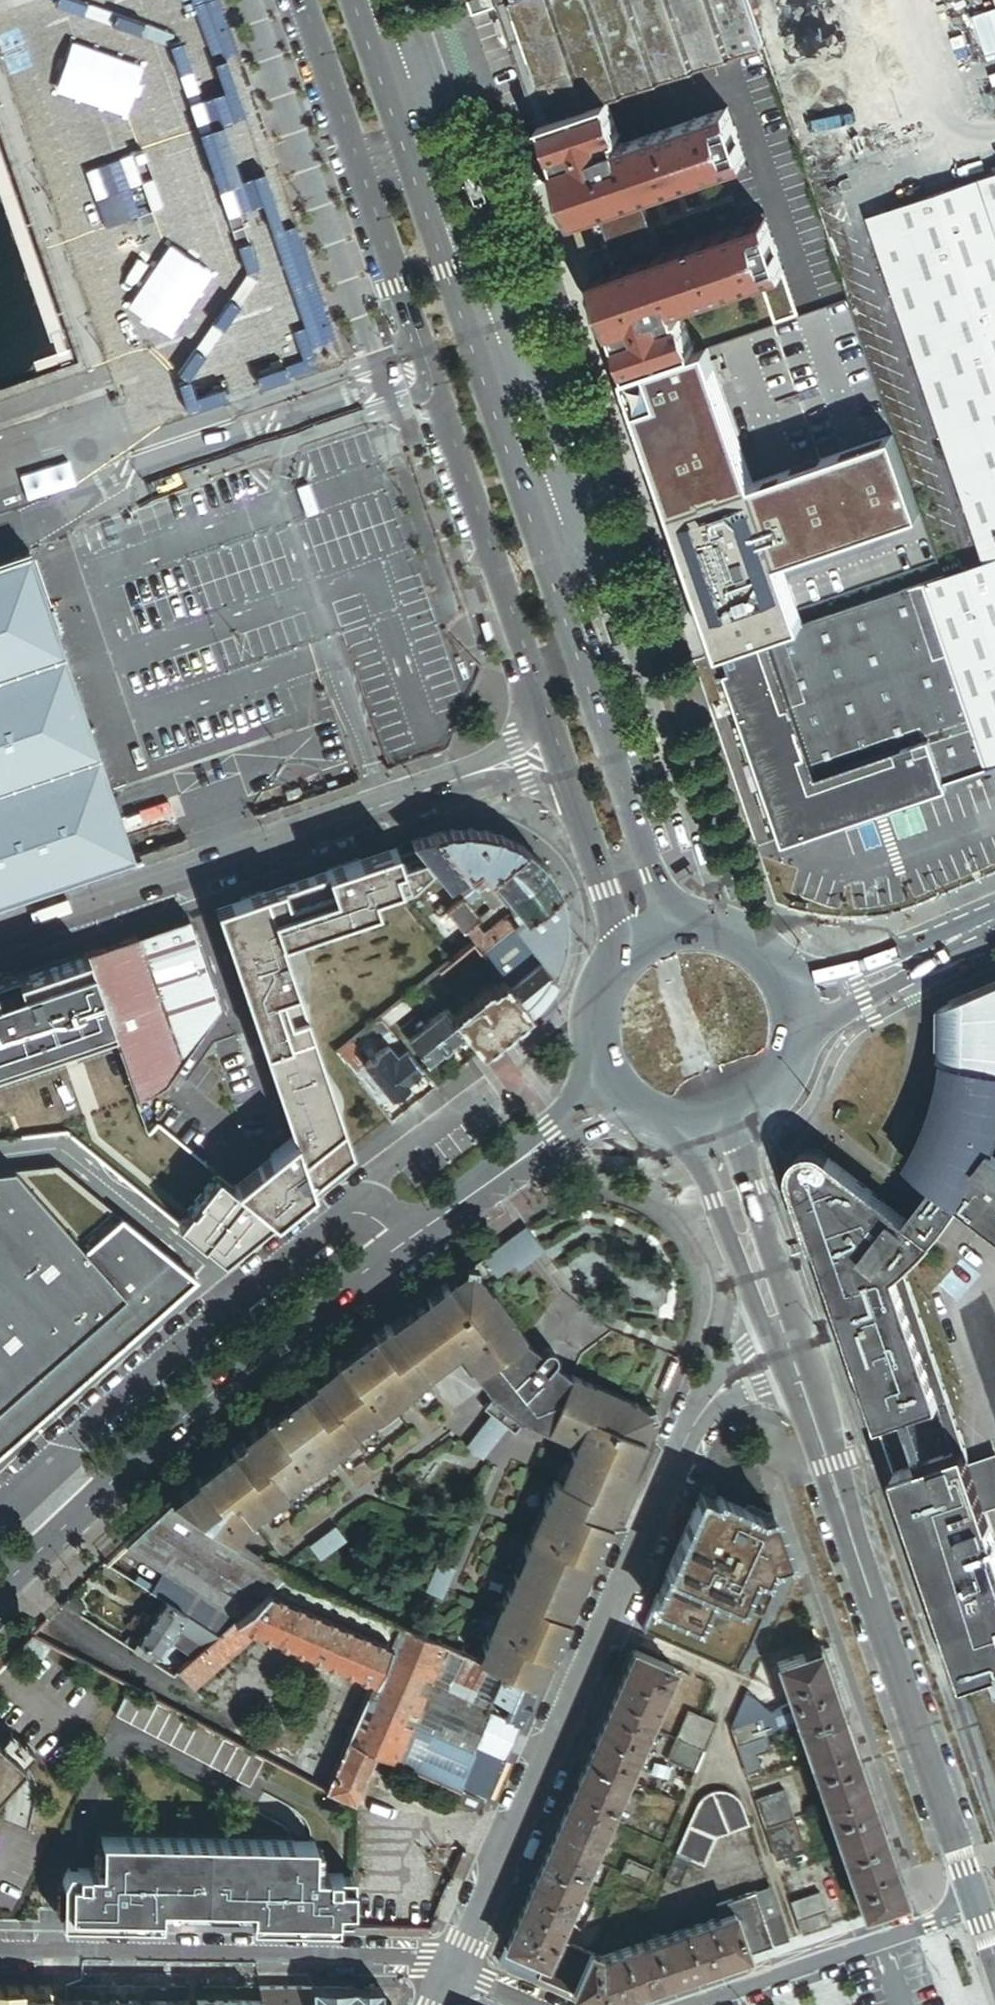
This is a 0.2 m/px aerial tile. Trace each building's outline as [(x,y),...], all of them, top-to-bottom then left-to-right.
[(498,4),(540,125),(549,122),(536,84),(607,59),(620,97),(666,81),(762,48),(745,0),(509,0),(498,4)] [(605,102),(620,97),(607,59),(536,84),(549,122),(605,102)] [(540,125),(574,223),(747,163),(727,109),(614,148),(612,140),(619,138),(605,102),(549,122),(540,125)] [(976,556),(981,569),(968,574),(945,582),(778,638),(725,656),(788,841),(858,817),(860,822),(897,810),(895,804),(994,771),(994,183),(865,227),(976,556)] [(628,266),(594,279),(628,376),(692,354),(679,318),(675,320),(673,312),(761,281),(777,324),(797,317),(782,274),(785,272),(764,212),(740,220),(742,226),(647,260),(643,250),(624,256),(628,266)] [(718,649),(801,622),(784,571),(757,495),(710,356),(628,388),(718,649)] [(900,444),(757,495),(784,571),(927,520),(900,444)] [(981,569),(976,556),(964,560),(968,574),(981,569)] [(0,568),(0,906),(134,860),(133,858),(36,573),(31,557),(0,568)] [(449,829),(435,833),(467,873),(478,864),(483,870),(485,872),(489,877),(492,875),(526,846),(517,840),(504,834),(489,829),(477,827),(463,827),(455,828),(449,829)] [(412,840),(434,868),(448,885),(450,887),(467,873),(435,833),(412,840)] [(434,868),(412,840),(365,856),(390,886),(415,865),(424,876),(428,873),(434,868)] [(535,854),(526,846),(492,875),(508,894),(514,902),(511,904),(516,912),(520,909),(526,917),(530,913),(561,889),(554,877),(542,861),(535,854)] [(274,1221),(352,1156),(282,941),(378,909),(376,899),(395,892),(390,886),(365,856),(216,907),(294,1142),(243,1195),(274,1221)] [(434,868),(428,873),(442,890),(448,885),(434,868)] [(477,887),(489,877),(485,872),(480,877),(475,877),(469,882),(475,889),(477,887)] [(508,894),(492,875),(489,877),(477,887),(481,893),(493,907),(505,897),(508,894)] [(395,892),(399,897),(408,890),(404,885),(395,892)] [(457,896),(461,900),(465,897),(471,892),(473,891),(469,886),(457,896)] [(473,891),(471,892),(475,898),(477,896),(481,893),(477,887),(475,889),(473,891)] [(562,892),(561,889),(530,913),(549,937),(534,949),(538,955),(541,959),(543,961),(566,943),(568,942),(569,929),(569,917),(567,905),(562,892)] [(465,931),(448,910),(440,917),(458,940),(453,945),(408,890),(399,897),(404,904),(450,961),(474,942),(465,931)] [(471,892),(465,897),(472,906),(480,899),(477,896),(475,898),(471,892)] [(505,897),(511,904),(514,902),(508,894),(505,897)] [(448,910),(461,900),(457,896),(436,913),(440,917),(448,910)] [(465,897),(461,900),(448,910),(465,931),(476,922),(481,918),(472,906),(465,897)] [(476,922),(465,931),(474,942),(482,952),(514,925),(522,920),(519,916),(511,913),(485,934),(476,922)] [(526,917),(522,920),(514,925),(534,949),(549,937),(530,913),(526,917)] [(158,927),(192,1024),(211,1017),(220,1006),(189,916),(158,927)] [(534,949),(514,925),(482,952),(503,978),(506,981),(525,966),(538,955),(534,949)] [(117,1036),(140,1100),(163,1085),(210,1019),(211,1017),(192,1024),(158,927),(86,952),(117,1036)] [(482,952),(474,942),(450,961),(439,970),(448,980),(482,952)] [(0,981),(0,1074),(117,1036),(86,952),(0,981)] [(528,970),(541,959),(538,955),(525,966),(528,970)] [(553,986),(557,979),(543,961),(541,959),(528,970),(509,985),(530,1011),(539,1003),(546,996),(553,986)] [(525,966),(506,981),(509,985),(528,970),(525,966)] [(482,1050),(530,1011),(509,985),(506,981),(503,978),(491,988),(489,985),(453,1014),(467,1031),(482,1050)] [(991,981),(941,1002),(942,1013),(943,1024),(944,1047),(942,1081),(934,1113),(931,1124),(922,1145),(912,1165),(936,1183),(909,1219),(824,1153),(822,1152),(819,1151),(813,1150),(807,1151),(802,1153),(797,1157),(794,1162),(793,1168),(793,1174),(879,1426),(940,1406),(956,1453),(895,1474),(966,1682),(994,1672),(994,1536),(985,1507),(971,1466),(904,1270),(921,1253),(933,1240),(948,1222),(961,1203),(994,1229),(994,980),(991,981)] [(406,996),(381,1017),(389,1026),(414,1005),(406,996)] [(428,1062),(467,1031),(453,1014),(447,1007),(425,1025),(422,1021),(416,1027),(419,1030),(409,1038),(428,1062)] [(389,1026),(381,1017),(372,1024),(389,1044),(367,1062),(360,1067),(354,1073),(378,1103),(390,1093),(392,1096),(408,1083),(406,1081),(422,1067),(389,1026)] [(405,1033),(409,1038),(419,1030),(416,1027),(414,1025),(405,1033)] [(359,1049),(352,1040),(337,1053),(344,1061),(358,1050),(359,1049)] [(358,1050),(344,1061),(350,1068),(356,1062),(360,1067),(367,1062),(358,1050)] [(356,1062),(350,1068),(354,1073),(360,1067),(356,1062)] [(194,1278),(60,1163),(0,1170),(0,1454),(194,1278)] [(536,1252),(525,1260),(528,1264),(539,1256),(536,1252)] [(171,1499),(235,1538),(248,1516),(247,1514),(258,1505),(260,1507),(284,1488),(282,1485),(355,1428),(354,1427),(426,1372),(425,1370),(457,1345),(492,1390),(491,1392),(524,1419),(525,1417),(577,1440),(560,1479),(556,1477),(477,1657),(504,1669),(538,1684),(643,1438),(642,1437),(654,1409),(572,1373),(570,1374),(554,1360),(556,1357),(557,1355),(557,1352),(556,1350),(553,1347),(550,1346),(547,1346),(544,1347),(541,1351),(527,1338),(527,1336),(474,1266),(449,1284),(447,1282),(391,1325),(389,1322),(340,1359),(316,1377),(318,1381),(246,1434),(245,1435),(246,1439),(210,1466),(212,1468),(171,1499)] [(612,1327),(604,1336),(609,1340),(618,1329),(612,1327)] [(971,1466),(985,1507),(994,1504),(994,1457),(971,1466)] [(717,1501),(702,1495),(698,1503),(713,1510),(717,1501)] [(698,1503),(672,1562),(769,1604),(788,1558),(772,1513),(769,1514),(748,1505),(746,1509),(719,1497),(717,1501),(713,1510),(698,1503)] [(274,1584),(288,1571),(235,1538),(171,1499),(126,1541),(166,1568),(237,1616),(273,1585),(274,1584)] [(114,1578),(119,1570),(106,1561),(101,1570),(114,1578)] [(672,1562),(643,1628),(740,1670),(769,1604),(672,1562)] [(237,1616),(166,1568),(154,1586),(151,1591),(163,1599),(180,1611),(216,1635),(233,1619),(237,1616)] [(399,1623),(324,1587),(316,1583),(288,1571),(274,1584),(392,1638),(399,1623)] [(154,1586),(138,1576),(135,1581),(151,1591),(154,1586)] [(316,1583),(324,1587),(327,1582),(318,1578),(316,1583)] [(392,1640),(273,1585),(237,1616),(233,1619),(254,1628),(373,1681),(392,1640)] [(83,1602),(70,1593),(64,1602),(77,1611),(83,1602)] [(171,1624),(180,1611),(163,1599),(152,1616),(150,1614),(147,1615),(145,1618),(146,1622),(148,1623),(138,1638),(139,1638),(155,1649),(163,1636),(171,1624)] [(191,1657),(216,1635),(180,1611),(171,1624),(174,1626),(166,1638),(191,1657)] [(254,1628),(233,1619),(216,1635),(191,1657),(177,1669),(190,1684),(254,1628)] [(430,1682),(447,1644),(426,1634),(413,1629),(399,1623),(392,1640),(373,1681),(348,1738),(378,1752),(396,1760),(430,1682)] [(416,1623),(413,1629),(426,1634),(429,1628),(416,1623)] [(174,1626),(171,1624),(163,1636),(166,1638),(174,1626)] [(132,1647),(148,1657),(155,1649),(139,1638),(132,1647)] [(487,1707),(504,1669),(477,1657),(447,1644),(430,1682),(487,1707)] [(841,1710),(820,1649),(778,1663),(792,1702),(799,1724),(841,1710)] [(609,1709),(648,1726),(674,1667),(634,1650),(609,1709)] [(521,1722),(538,1684),(504,1669),(487,1707),(503,1714),(521,1722)] [(487,1707),(430,1682),(396,1760),(486,1800),(504,1759),(473,1746),(488,1713),(485,1712),(487,1707)] [(771,1712),(745,1694),(731,1727),(760,1717),(771,1712)] [(766,1735),(799,1724),(792,1702),(771,1712),(760,1717),(766,1735)] [(503,1714),(487,1707),(485,1712),(488,1713),(501,1719),(503,1714)] [(626,1777),(648,1726),(609,1709),(587,1761),(626,1777)] [(687,1710),(675,1738),(703,1750),(715,1722),(687,1710)] [(853,1746),(841,1710),(799,1724),(812,1761),(853,1746)] [(473,1746),(504,1759),(519,1727),(501,1719),(488,1713),(473,1746)] [(521,1722),(503,1714),(501,1719),(519,1727),(521,1722)] [(760,1717),(731,1727),(737,1745),(766,1735),(760,1717)] [(766,1735),(737,1745),(748,1775),(762,1770),(757,1757),(772,1752),(766,1735)] [(378,1752),(348,1738),(327,1785),(326,1788),(356,1802),(378,1752)] [(703,1750),(675,1738),(666,1759),(694,1771),(703,1750)] [(24,1765),(0,1744),(0,1792),(24,1765)] [(869,1793),(853,1746),(812,1761),(828,1807),(869,1793)] [(609,1818),(626,1777),(587,1761),(569,1801),(609,1818)] [(715,1839),(750,1828),(741,1800),(738,1796),(732,1790),(727,1788),(719,1787),(715,1788),(709,1790),(705,1793),(701,1798),(688,1828),(715,1839)] [(785,1791),(756,1800),(766,1829),(794,1819),(785,1791)] [(885,1840),(869,1793),(828,1807),(844,1855),(885,1840)] [(426,1808),(428,1803),(422,1800),(419,1805),(426,1808)] [(609,1818),(569,1801),(552,1841),(591,1858),(594,1851),(605,1827),(609,1818)] [(794,1819),(766,1829),(777,1860),(805,1850),(794,1819)] [(605,1827),(594,1851),(611,1858),(621,1834),(605,1827)] [(715,1839),(688,1828),(675,1856),(689,1862),(703,1868),(715,1839)] [(354,1924),(354,1874),(316,1873),(317,1841),(104,1837),(103,1868),(65,1867),(64,1918),(78,1918),(78,1922),(163,1923),(164,1903),(254,1905),(253,1925),(339,1927),(339,1924),(354,1924)] [(906,1901),(885,1840),(844,1855),(865,1916),(906,1901)] [(557,1938),(591,1858),(552,1841),(507,1946),(546,1963),(557,1938)] [(689,1862),(675,1856),(664,1882),(678,1888),(689,1862)] [(623,1872),(648,1883),(654,1868),(629,1857),(623,1872)] [(765,1919),(779,1914),(770,1888),(756,1893),(765,1919)] [(820,1892),(791,1902),(798,1922),(827,1912),(820,1892)] [(749,1954),(774,1946),(765,1919),(756,1893),(716,1906),(720,1918),(735,1913),(749,1954)] [(827,1912),(798,1922),(802,1936),(831,1926),(827,1912)] [(731,1961),(749,1954),(735,1913),(720,1918),(686,1930),(700,1971),(731,1961)] [(774,1946),(788,1941),(779,1914),(765,1919),(774,1946)] [(653,1987),(700,1971),(686,1930),(639,1946),(653,1987)] [(574,1994),(592,1953),(557,1938),(546,1963),(539,1979),(574,1994)] [(500,1962),(539,1979),(546,1963),(507,1946),(500,1962)] [(595,1955),(592,1953),(574,1994),(600,2004),(653,1987),(639,1946),(603,1958),(595,1955)] [(52,1986),(0,1985),(0,2004),(52,2004),(52,1986)] [(262,1988),(264,2001),(265,2004),(313,2004),(313,1988),(262,1988)] [(313,2004),(387,2004),(382,1998),(383,1997),(383,1988),(313,1988),(313,2004)]
